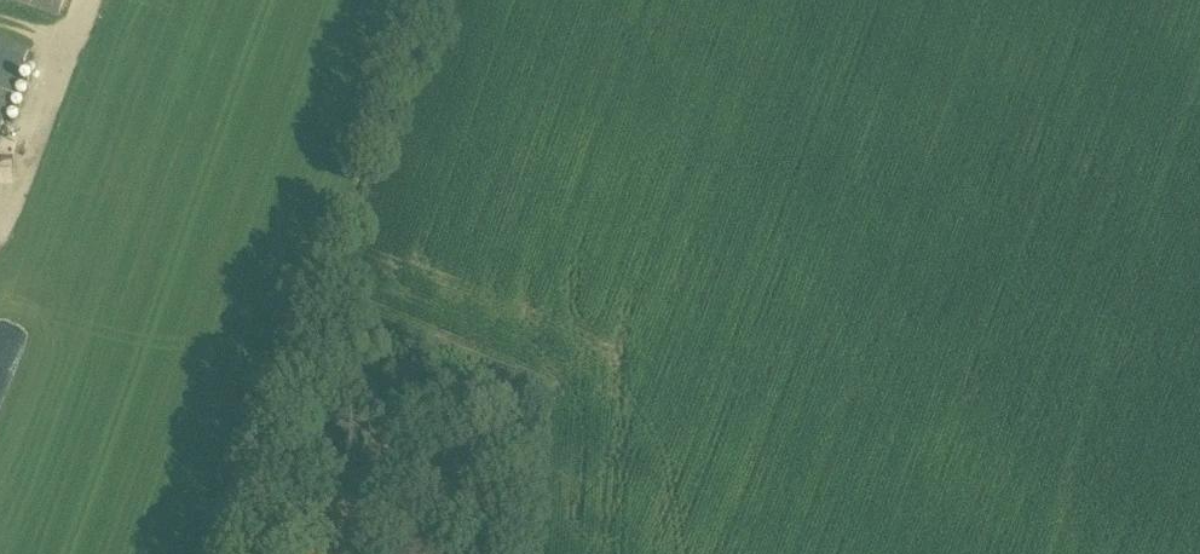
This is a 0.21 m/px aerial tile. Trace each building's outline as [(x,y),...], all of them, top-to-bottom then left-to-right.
[(29,51),(0,40),(0,133),(29,51)] [(21,158),(0,158),(0,184),(20,184),(21,158)]
